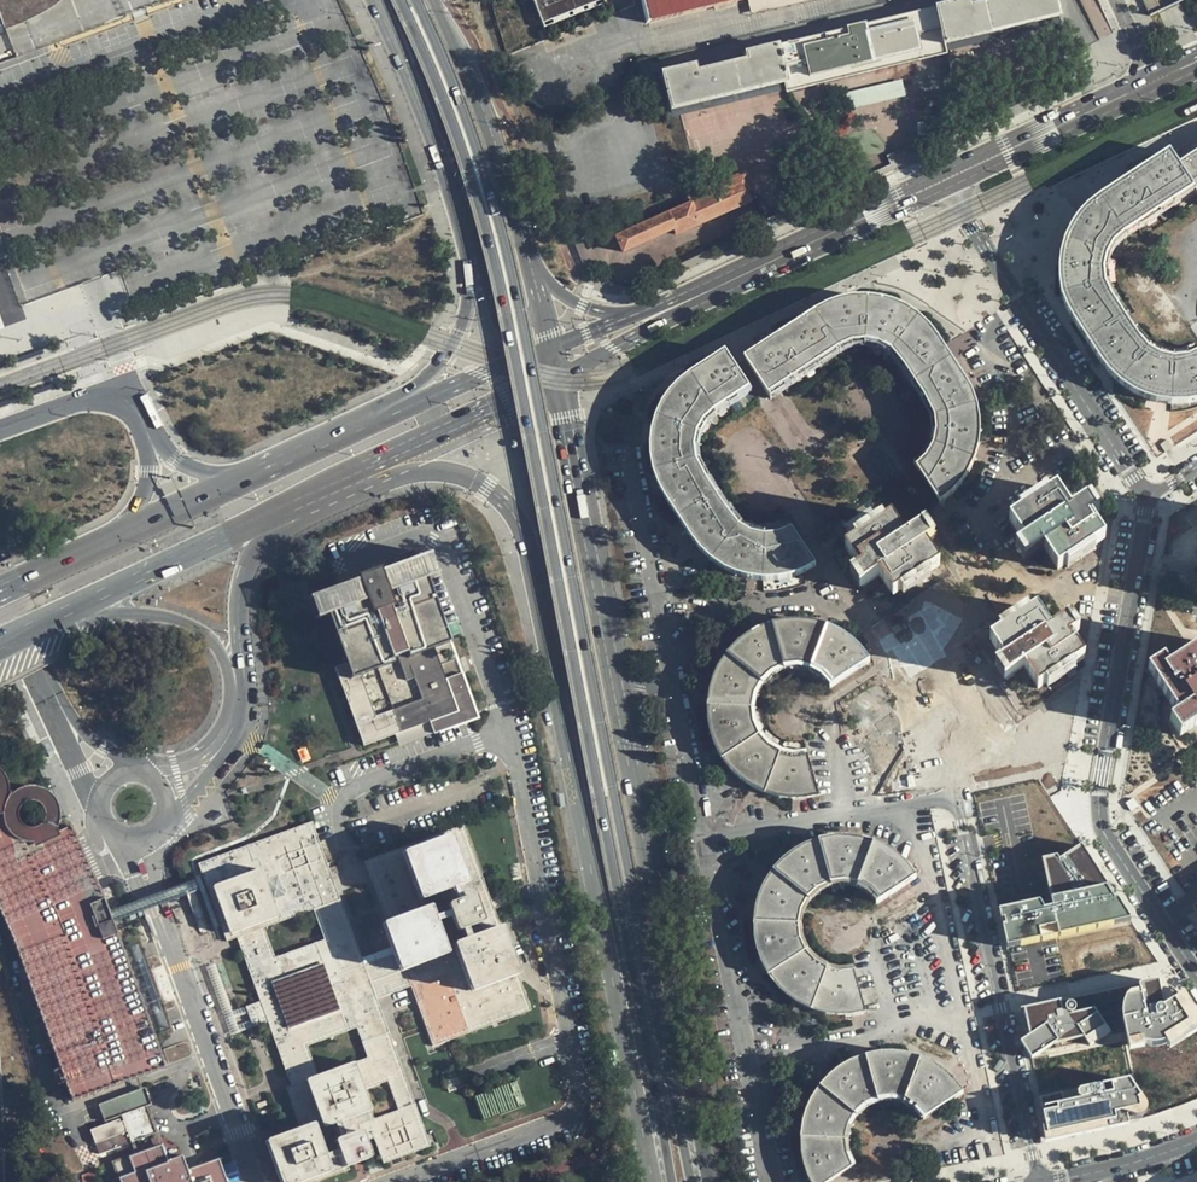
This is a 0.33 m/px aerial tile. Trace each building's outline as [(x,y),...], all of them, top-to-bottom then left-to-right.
[(541,26),(600,5),(598,0),(532,0),(541,26)] [(642,7),(647,25),(668,20),(661,0),(642,7)] [(668,20),(748,0),(661,0),(668,20)] [(783,82),(785,88),(946,49),(945,44),(1057,15),(1053,0),(1000,0),(968,8),(967,1),(934,9),(774,49),(783,82)] [(1149,16),(1160,11),(1155,0),(1142,0),(1149,16)] [(1060,26),(1057,15),(945,44),(946,49),(785,88),(786,92),(944,54),(1060,26)] [(783,82),(774,49),(746,56),(747,62),(692,75),(691,70),(661,77),(670,112),(783,82)] [(902,78),(852,92),(856,107),(906,93),(902,78)] [(1141,170),(1167,209),(1195,190),(1178,164),(1169,151),(1163,155),(1141,170)] [(1178,164),(1195,190),(1196,193),(1196,152),(1196,153),(1187,159),(1178,164)] [(1106,193),(1132,233),(1167,209),(1141,170),(1134,175),(1106,193)] [(675,235),(754,199),(743,173),(694,194),(686,198),(690,205),(589,250),(590,253),(583,256),(587,265),(594,263),(595,264),(672,230),(675,235)] [(1071,227),(1116,246),(1118,244),(1119,243),(1121,241),(1124,239),(1127,236),(1132,233),(1106,193),(1101,197),(1097,200),(1093,202),(1089,205),(1087,207),(1084,210),(1082,213),(1079,216),(1076,219),(1074,222),(1072,225),(1071,227)] [(1059,281),(1107,269),(1108,267),(1108,264),(1109,261),(1110,257),(1111,254),(1113,251),(1114,249),(1116,246),(1071,227),(1068,231),(1066,236),(1065,238),(1064,242),(1063,243),(1063,246),(1062,249),(1061,252),(1060,254),(1060,259),(1059,262),(1059,266),(1058,273),(1059,281)] [(1081,331),(1122,306),(1110,288),(1108,282),(1108,278),(1107,275),(1107,271),(1107,269),(1059,281),(1059,284),(1060,290),(1061,293),(1062,296),(1063,300),(1065,305),(1067,309),(1072,318),(1081,331)] [(838,302),(815,313),(841,352),(853,348),(866,347),(869,299),(853,299),(838,302)] [(885,301),(869,299),(866,347),(879,350),(890,357),(919,320),(904,309),(885,301)] [(1114,378),(1144,341),(1122,306),(1081,331),(1092,348),(1107,370),(1110,374),(1114,378)] [(815,313),(781,335),(807,374),(841,352),(815,313)] [(933,333),(919,320),(890,357),(895,362),(912,387),(952,362),(942,348),(933,333)] [(781,335),(744,359),(770,399),(784,390),(788,386),(807,374),(781,335)] [(1173,353),(1169,353),(1166,352),(1162,352),(1158,350),(1156,349),(1152,347),(1149,346),(1147,343),(1145,342),(1144,341),(1114,378),(1116,380),(1118,382),(1121,384),(1123,385),(1125,387),(1127,388),(1129,390),(1132,391),(1134,392),(1135,393),(1137,393),(1139,394),(1141,395),(1142,396),(1145,397),(1147,398),(1149,398),(1151,399),(1154,400),(1157,400),(1159,401),(1162,401),(1165,401),(1168,402),(1171,402),(1175,402),(1178,402),(1183,401),(1186,401),(1189,400),(1193,399),(1196,399),(1196,346),(1186,351),(1183,352),(1180,353),(1177,353),(1173,353)] [(1107,370),(1092,348),(1087,351),(1102,373),(1107,370)] [(751,392),(725,353),(691,376),(717,416),(751,392)] [(952,363),(952,362),(912,387),(929,413),(931,420),(977,408),(969,388),(952,363)] [(717,416),(691,376),(677,387),(666,400),(656,419),(700,435),(705,427),(717,416)] [(979,432),(977,408),(931,420),(932,433),(929,445),(974,462),(978,449),(979,432)] [(700,435),(656,419),(651,437),(651,452),(651,463),(654,474),(656,480),(660,489),(700,548),(713,562),(725,570),(752,580),(771,581),(788,578),(807,570),(815,565),(789,525),(776,531),(770,532),(757,531),(748,528),(737,520),(699,462),(698,454),(698,445),(700,435)] [(974,462),(929,445),(922,456),(916,462),(913,464),(939,503),(957,489),(967,474),(974,462)] [(1087,500),(1069,512),(1055,491),(1048,496),(1020,514),(1010,521),(1024,542),(1018,546),(1027,559),(1044,548),(1057,569),(1065,564),(1092,546),(1103,538),(1101,534),(1094,524),(1090,518),(1096,514),(1087,500)] [(1020,514),(1048,496),(1045,491),(1017,509),(1020,514)] [(890,516),(883,521),(854,540),(844,547),(857,568),(852,571),(861,585),(878,575),(892,595),(901,590),(927,573),(940,564),(925,544),(931,540),(922,526),(904,537),(890,516)] [(854,540),(883,521),(880,517),(852,535),(854,540)] [(1092,546),(1065,564),(1068,567),(1095,550),(1092,546)] [(347,657),(344,659),(337,662),(366,740),(458,705),(435,643),(450,637),(419,551),(376,567),(378,572),(383,587),(370,592),(364,577),(362,572),(322,588),(347,657)] [(383,587),(378,572),(364,577),(370,592),(383,587)] [(927,573),(901,590),(903,594),(930,576),(927,573)] [(1000,632),(997,634),(1020,669),(1024,667),(1038,687),(1045,683),(1074,664),(1084,657),(1071,637),(1076,633),(1066,619),(1051,629),(1036,608),(1029,613),(1000,632)] [(1000,632),(1029,613),(1026,610),(998,629),(1000,632)] [(774,627),(786,673),(793,671),(802,672),(810,674),(828,631),(814,627),(791,625),(774,627)] [(727,658),(763,687),(768,682),(774,678),(780,675),(786,673),(774,627),(750,638),(731,653),(727,658)] [(828,631),(810,674),(820,679),(830,689),(868,663),(854,646),(828,631)] [(1020,669),(997,634),(990,639),(1003,660),(997,664),(1007,679),(1020,669)] [(1168,668),(1163,660),(1147,670),(1177,715),(1170,721),(1180,735),(1196,724),(1196,649),(1168,668)] [(708,710),(755,712),(757,700),(759,693),(763,687),(727,658),(723,663),(714,681),(709,701),(708,710)] [(1074,664),(1045,683),(1048,686),(1076,667),(1074,664)] [(724,763),(762,737),(756,724),(755,712),(708,710),(709,728),(716,750),(724,763)] [(767,796),(783,752),(773,747),(768,743),(762,737),(724,763),(731,772),(744,784),(757,792),(767,796)] [(818,798),(806,752),(794,754),(789,753),(783,752),(767,796),(778,799),(806,800),(818,798)] [(122,937),(114,915),(110,904),(94,869),(83,845),(68,812),(55,812),(54,804),(52,797),(50,793),(46,788),(36,782),(25,780),(19,780),(11,783),(4,789),(5,780),(2,768),(0,766),(0,915),(6,927),(54,1058),(48,1060),(53,1074),(58,1072),(68,1099),(167,1063),(161,1045),(122,937)] [(1129,799),(1122,803),(1131,817),(1138,812),(1129,799)] [(379,1162),(382,1171),(436,1151),(378,998),(409,987),(433,1049),(535,1012),(534,1008),(498,906),(493,891),(468,822),(467,820),(357,858),(388,945),(362,955),(312,817),(192,860),(196,873),(201,885),(223,943),(234,938),(299,1109),(256,1124),(277,1181),(320,1181),(379,1162)] [(819,841),(831,887),(842,886),(858,888),(874,844),(865,842),(847,839),(819,841)] [(772,873),(809,901),(814,896),(822,890),(831,887),(819,841),(797,851),(782,861),(772,873)] [(874,844),(858,888),(865,893),(875,903),(915,877),(897,858),(879,847),(874,844)] [(1055,857),(1040,860),(1050,899),(999,911),(1001,920),(1004,920),(1005,926),(1002,926),(1007,947),(1129,921),(1116,900),(1112,901),(1108,895),(1112,894),(1080,846),(1058,860),(1055,857)] [(201,885),(196,873),(110,904),(114,915),(201,885)] [(754,925),(800,928),(801,922),(803,913),(809,901),(772,873),(765,883),(758,899),(754,925)] [(771,978),(810,953),(806,948),(802,938),(800,928),(754,925),(757,949),(765,971),(771,978)] [(141,941),(122,937),(161,1045),(173,1029),(141,941)] [(813,1010),(829,966),(824,964),(818,961),(813,957),(810,953),(771,978),(776,986),(790,998),(813,1010)] [(864,1012),(851,966),(842,968),(836,967),(829,966),(813,1010),(822,1013),(838,1014),(864,1012)] [(1141,986),(1142,990),(1132,993),(1128,994),(1125,998),(1124,1003),(1123,1008),(1122,1014),(1123,1020),(1127,1038),(1129,1050),(1154,1045),(1157,1045),(1159,1044),(1162,1043),(1164,1043),(1169,1051),(1196,1033),(1196,1019),(1186,1003),(1183,1006),(1169,989),(1163,986),(1156,983),(1141,986)] [(1061,1002),(1022,1009),(1022,1010),(1024,1010),(1029,1035),(1021,1041),(1033,1058),(1057,1042),(1083,1037),(1090,1048),(1113,1035),(1097,1009),(1073,1014),(1072,1012),(1073,1012),(1075,1012),(1076,1011),(1077,1009),(1077,1008),(1078,1006),(1077,1004),(1077,1003),(1076,1002),(1074,1001),(1073,1001),(1071,1001),(1069,1002),(1068,1003),(1068,1005),(1068,1007),(1068,1009),(1069,1010),(1063,1010),(1061,1002)] [(866,1061),(878,1106),(888,1104),(897,1104),(905,1106),(921,1062),(907,1058),(885,1057),(866,1061)] [(822,1090),(858,1120),(865,1114),(872,1109),(878,1106),(866,1061),(855,1065),(841,1073),(830,1082),(822,1090)] [(921,1062),(905,1106),(911,1109),(922,1117),(926,1122),(965,1097),(946,1076),(933,1067),(921,1062)] [(1061,1095),(1040,1100),(1046,1127),(1048,1138),(1131,1120),(1129,1113),(1131,1115),(1134,1117),(1137,1118),(1140,1118),(1143,1117),(1145,1115),(1146,1112),(1146,1109),(1146,1107),(1145,1105),(1145,1104),(1144,1102),(1143,1101),(1142,1099),(1140,1098),(1127,1078),(1079,1088),(1078,1089),(1078,1091),(1078,1092),(1078,1094),(1080,1095),(1082,1097),(1062,1100),(1061,1095)] [(803,1142),(850,1146),(851,1141),(854,1129),(858,1120),(822,1090),(816,1099),(810,1112),(805,1127),(803,1142)] [(1048,1138),(1046,1127),(1042,1127),(1045,1142),(1131,1124),(1131,1120),(1048,1138)] [(216,1152),(185,1164),(178,1146),(163,1152),(157,1136),(110,1153),(114,1164),(120,1181),(227,1181),(216,1152)] [(859,1170),(856,1165),(853,1159),(851,1152),(850,1146),(803,1142),(803,1152),(806,1166),(810,1179),(812,1181),(841,1181),(859,1170)]
